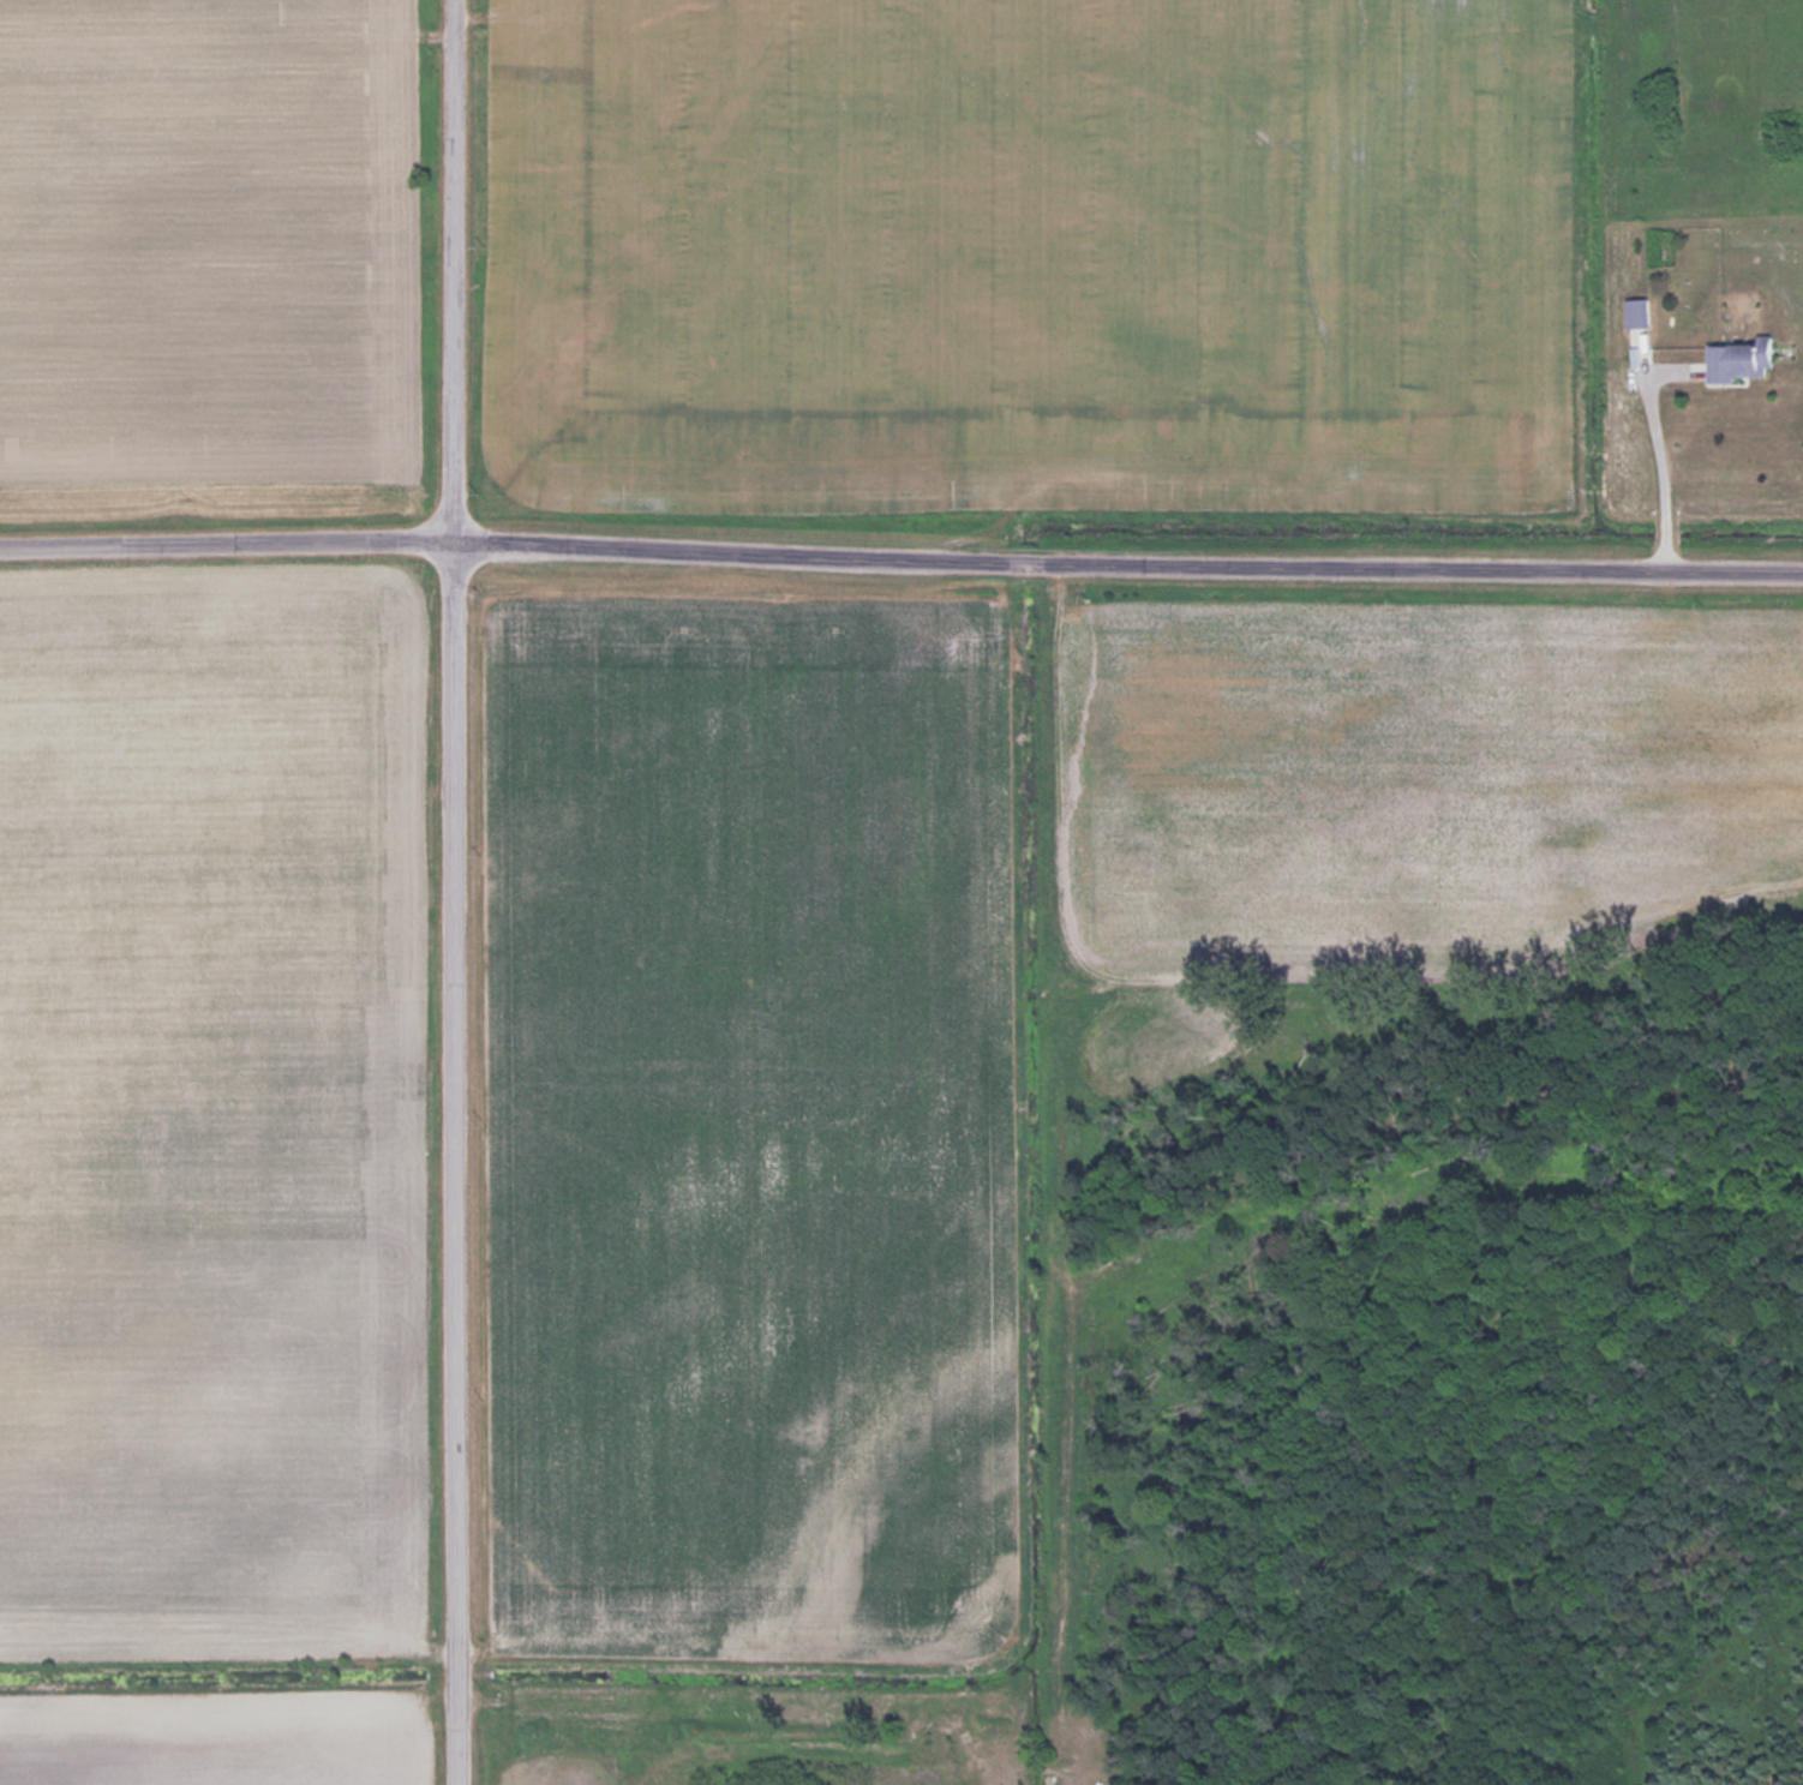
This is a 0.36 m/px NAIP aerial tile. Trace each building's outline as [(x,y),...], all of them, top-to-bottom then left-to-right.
[(1650,296),(1625,296),(1625,325),(1650,325),(1650,296)] [(1753,342),(1704,343),(1705,378),(1773,377),(1772,333),(1753,333),(1753,342)]
